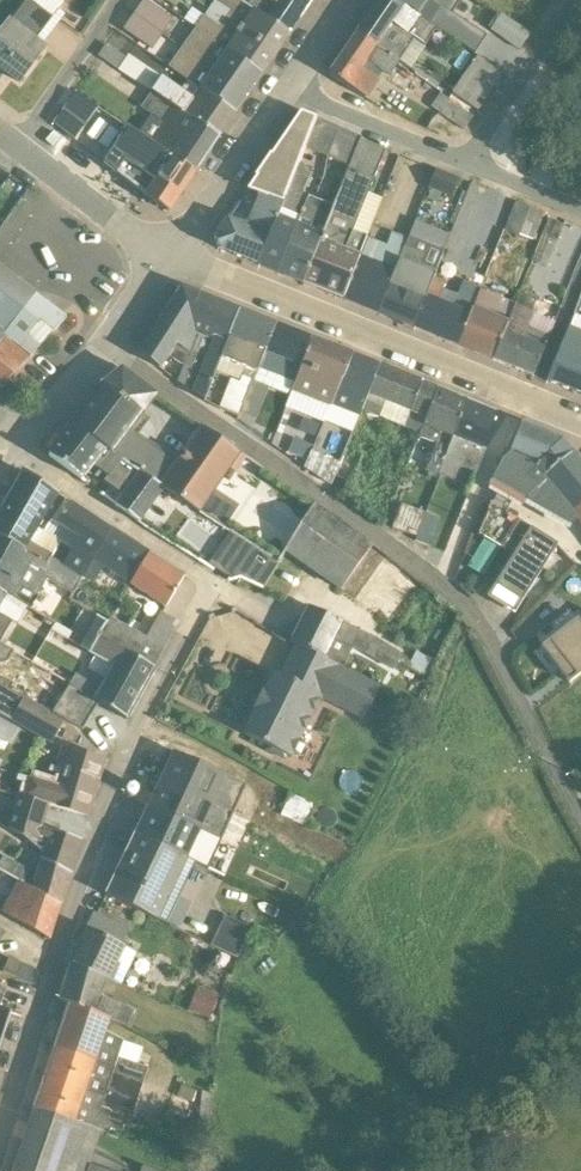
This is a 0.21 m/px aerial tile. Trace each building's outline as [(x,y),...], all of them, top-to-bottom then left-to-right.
[(58,0),(26,0),(0,34),(0,70),(18,83),(43,50),(40,48),(64,17),(57,11),(63,4),(58,0)] [(207,10),(275,55),(288,35),(236,0),(214,0),(207,10)] [(288,35),(312,0),(237,0),(288,35)] [(443,58),(453,43),(392,0),(381,0),(356,35),(399,66),(412,73),(421,59),(404,48),(409,39),(424,48),(425,46),(443,58)] [(470,53),(481,36),(440,9),(446,0),(392,0),(470,53)] [(172,20),(143,1),(132,16),(161,35),(172,20)] [(275,55),(207,10),(194,29),(261,76),(275,55)] [(161,35),(132,16),(122,30),(152,50),(161,35)] [(505,40),(518,50),(529,34),(514,25),(505,40)] [(194,29),(180,49),(247,95),(261,76),(194,29)] [(388,79),(397,65),(356,35),(329,75),(364,100),(376,82),(380,74),(388,79)] [(218,138),(234,114),(186,82),(179,91),(127,56),(124,60),(105,47),(97,57),(218,138)] [(180,49),(167,68),(234,114),(247,95),(180,49)] [(465,73),(450,94),(476,111),(501,76),(465,50),(454,66),(465,73)] [(218,138),(150,93),(139,109),(149,116),(137,135),(193,175),(218,138)] [(438,95),(429,109),(463,131),(472,119),(438,95)] [(286,191),(315,119),(299,113),(281,140),(274,157),(270,156),(256,177),(250,191),(247,190),(246,191),(258,196),(282,204),(286,191)] [(340,188),(360,139),(315,119),(286,191),(300,196),(301,195),(308,174),(340,188)] [(167,213),(193,175),(128,130),(103,164),(167,213)] [(384,152),(384,151),(375,148),(360,142),(340,188),(332,207),(318,242),(343,251),(350,234),(365,239),(381,201),(367,195),(384,152)] [(451,198),(458,180),(435,171),(427,188),(451,198)] [(301,284),(332,207),(301,195),(300,196),(286,191),(282,204),(257,267),(301,284)] [(257,267),(282,204),(258,196),(246,227),(226,220),(213,240),(216,250),(257,267)] [(509,203),(496,199),(484,228),(498,234),(509,203)] [(542,215),(513,203),(503,232),(532,244),(542,215)] [(531,263),(544,269),(562,227),(549,221),(531,263)] [(449,249),(469,258),(481,230),(460,222),(449,249)] [(377,314),(407,239),(390,233),(385,246),(365,239),(341,300),(377,314)] [(341,300),(365,239),(350,234),(343,251),(318,242),(301,284),(341,300)] [(442,251),(408,238),(377,314),(413,329),(442,251)] [(456,346),(483,278),(466,271),(457,291),(453,289),(451,294),(441,290),(451,261),(441,257),(413,329),(456,346)] [(0,271),(0,341),(2,338),(33,296),(0,271)] [(198,296),(181,289),(139,355),(158,369),(163,362),(167,364),(170,360),(198,296)] [(514,306),(478,291),(456,346),(491,360),(514,306)] [(491,360),(532,377),(552,327),(531,320),(532,315),(530,314),(535,304),(537,304),(538,299),(520,292),(491,360)] [(65,320),(33,296),(2,338),(28,361),(65,320)] [(238,312),(198,296),(170,360),(183,367),(177,383),(203,402),(238,312)] [(274,326),(239,312),(238,312),(220,359),(243,369),(237,383),(229,380),(217,410),(237,421),(274,326)] [(310,340),(274,326),(252,382),(289,397),(310,340)] [(568,327),(545,382),(580,396),(580,332),(568,327)] [(28,361),(2,338),(0,341),(0,390),(28,361)] [(328,409),(351,356),(310,340),(290,394),(305,400),(312,400),(313,403),(328,409)] [(357,418),(377,366),(351,356),(330,406),(330,407),(357,418)] [(435,391),(377,366),(360,412),(418,435),(435,391)] [(71,425),(159,487),(176,463),(129,432),(156,397),(120,370),(101,385),(71,425)] [(465,402),(435,391),(417,439),(435,446),(425,473),(437,477),(438,477),(465,402)] [(482,449),(495,415),(465,402),(439,476),(454,482),(459,470),(475,475),(485,451),(482,449)] [(145,529),(150,523),(144,519),(165,491),(159,487),(71,425),(47,457),(81,481),(91,467),(106,478),(103,483),(122,497),(115,507),(145,529)] [(543,475),(570,452),(560,440),(521,425),(510,453),(500,462),(487,487),(520,506),(522,506),(526,500),(545,478),(543,475)] [(238,454),(201,428),(159,487),(165,491),(197,514),(238,454)] [(350,484),(361,456),(345,450),(334,478),(350,484)] [(570,452),(543,475),(545,478),(526,500),(522,506),(567,532),(570,527),(575,522),(580,529),(580,465),(570,452)] [(303,468),(330,486),(338,465),(310,453),(303,468)] [(22,473),(0,513),(0,541),(46,567),(60,544),(36,529),(57,496),(22,473)] [(517,521),(490,503),(477,537),(499,550),(517,521)] [(110,531),(69,504),(55,525),(50,522),(43,533),(60,544),(59,546),(68,553),(61,566),(80,579),(110,531)] [(372,547),(314,506),(284,555),(341,593),(372,547)] [(391,529),(415,538),(424,514),(400,506),(391,529)] [(438,520),(424,514),(414,542),(428,547),(438,520)] [(557,546),(517,521),(499,550),(511,558),(497,580),(524,597),(557,546)] [(128,589),(149,555),(110,531),(66,603),(95,621),(104,626),(110,618),(119,604),(109,597),(111,593),(94,583),(102,572),(128,589)] [(29,609),(46,581),(70,595),(80,579),(51,559),(46,567),(0,541),(0,592),(29,609)] [(254,549),(233,579),(262,591),(278,564),(254,549)] [(130,586),(165,609),(184,578),(149,555),(130,586)] [(546,599),(558,609),(564,604),(580,618),(580,616),(580,577),(574,570),(546,599)] [(27,609),(0,592),(0,642),(11,623),(16,626),(27,609)] [(307,608),(289,644),(341,670),(351,650),(364,655),(392,672),(401,656),(373,638),(307,608)] [(135,615),(127,628),(164,649),(177,624),(162,616),(154,626),(135,615)] [(153,668),(164,650),(164,649),(110,618),(104,626),(97,636),(153,668)] [(560,674),(568,684),(580,674),(580,625),(576,620),(548,642),(540,647),(560,674)] [(104,626),(95,621),(77,649),(143,688),(153,668),(97,636),(104,626)] [(6,664),(10,656),(8,651),(0,646),(0,666),(6,664)] [(362,723),(379,689),(338,669),(295,647),(279,677),(274,675),(265,692),(263,692),(253,712),(254,713),(243,736),(266,748),(264,752),(284,762),(286,758),(291,760),(292,759),(298,759),(305,746),(301,739),(320,701),(362,723)] [(435,664),(415,653),(407,669),(427,680),(435,664)] [(98,689),(74,675),(69,685),(125,721),(143,688),(93,659),(86,671),(102,681),(98,689)] [(9,720),(21,698),(0,687),(0,715),(9,720)] [(66,721),(21,698),(14,716),(57,740),(58,739),(66,721)] [(62,811),(88,819),(106,760),(60,747),(54,767),(62,769),(58,780),(26,771),(18,796),(48,806),(62,811)] [(172,753),(159,780),(232,815),(245,787),(172,753)] [(159,780),(147,808),(220,842),(232,815),(159,780)] [(48,806),(18,796),(16,797),(6,831),(21,838),(41,854),(39,860),(70,875),(80,842),(56,833),(58,826),(41,821),(48,806)] [(147,808),(134,835),(195,863),(208,869),(220,842),(147,808)] [(134,835),(105,896),(164,925),(195,863),(134,835)] [(60,904),(70,875),(39,860),(35,874),(4,857),(0,865),(0,872),(17,882),(60,905),(60,904)] [(60,905),(17,882),(1,914),(48,941),(60,905)] [(92,913),(84,929),(76,946),(80,949),(72,965),(121,988),(136,954),(121,946),(129,931),(92,913)] [(221,924),(216,949),(236,954),(242,929),(221,924)] [(15,978),(33,987),(38,973),(7,960),(2,971),(15,978)] [(70,964),(70,965),(58,1001),(127,1029),(135,1013),(99,996),(105,980),(70,964)] [(189,1009),(210,1018),(221,993),(200,984),(189,1009)] [(69,1006),(54,1050),(144,1080),(147,1070),(137,1065),(141,1050),(104,1035),(109,1022),(69,1006)] [(20,1018),(20,1017),(19,1016),(0,1009),(0,1044),(9,1016),(20,1018)] [(144,1080),(54,1050),(44,1080),(132,1113),(133,1112),(144,1080)] [(44,1080),(33,1111),(102,1134),(110,1115),(130,1121),(132,1113),(44,1080)] [(211,1096),(200,1092),(198,1127),(209,1130),(211,1096)] [(96,1149),(101,1133),(33,1111),(12,1170),(86,1170),(87,1167),(99,1170),(152,1170),(96,1149)] [(193,1127),(179,1123),(173,1140),(187,1144),(193,1127)]
